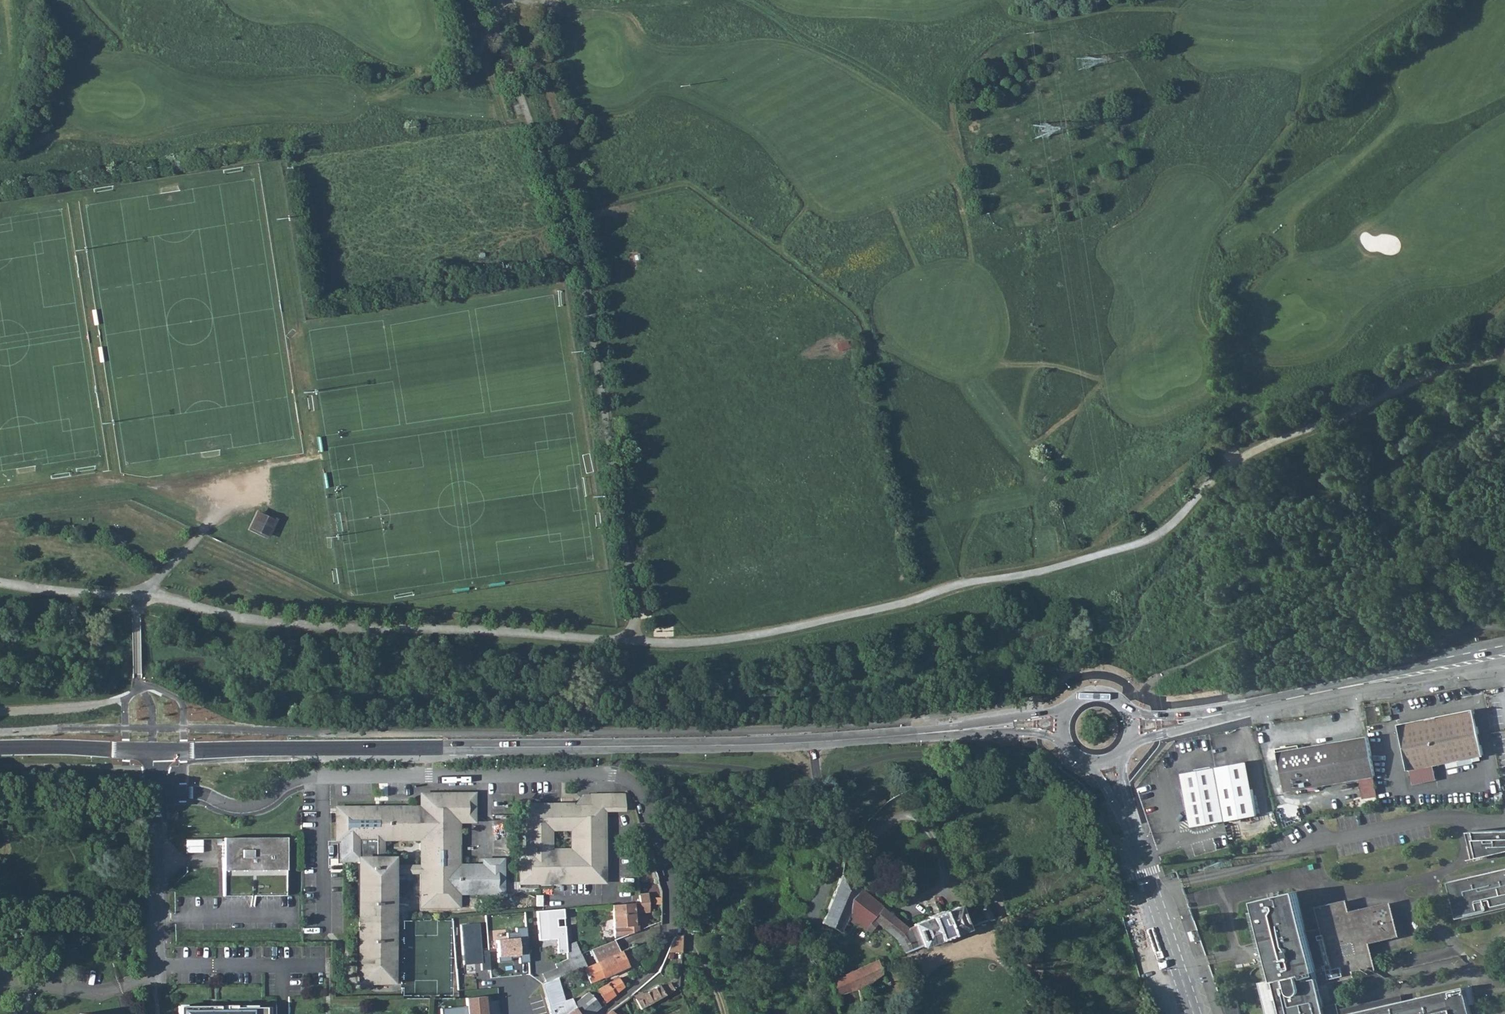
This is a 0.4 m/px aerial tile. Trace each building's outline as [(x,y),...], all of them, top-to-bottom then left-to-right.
[(257,510),(249,529),(270,537),(278,519),(257,510)] [(1438,764),(1483,755),(1474,711),(1400,725),(1410,770),(1411,770),(1438,764)] [(1370,736),(1300,748),(1300,745),(1276,749),(1278,763),(1281,762),(1286,791),(1376,776),(1370,736)] [(1192,827),(1257,816),(1248,761),(1183,773),(1192,827)] [(1438,764),(1411,770),(1414,784),(1417,784),(1441,779),(1438,764)] [(601,809),(601,812),(624,812),(624,793),(589,793),(589,809),(601,809)] [(500,865),(475,865),(475,864),(458,864),(458,821),(473,821),(473,794),(434,795),(428,801),(421,808),(350,808),(350,812),(336,812),(337,839),(342,839),(376,839),(376,859),(357,859),(357,871),(382,871),(382,880),(392,879),(392,872),(421,871),(422,905),(458,905),(458,894),(475,894),(475,893),(503,893),(503,871),(500,871),(500,865)] [(1497,802),(1504,801),(1503,794),(1496,795),(1497,802)] [(421,795),(421,808),(428,801),(434,795),(428,795),(421,795)] [(561,805),(526,806),(527,851),(521,851),(521,863),(534,863),(534,882),(603,881),(601,812),(601,809),(589,809),(567,809),(567,807),(561,807),(561,805)] [(1471,831),(1474,844),(1475,846),(1480,845),(1483,856),(1504,851),(1504,830),(1471,831)] [(222,867),(223,896),(286,895),(285,838),(222,838),(222,867)] [(376,839),(342,839),(341,859),(357,859),(376,859),(376,839)] [(1474,844),(1472,845),(1475,858),(1483,856),(1480,845),(1475,846),(1474,844)] [(521,863),(521,882),(534,882),(534,863),(521,863)] [(1448,881),(1456,919),(1504,907),(1504,869),(1448,881)] [(382,880),(382,871),(357,871),(359,982),(393,982),(392,879),(382,880)] [(984,923),(993,919),(985,904),(978,907),(971,896),(964,898),(964,906),(958,908),(957,907),(942,913),(941,911),(928,917),(929,918),(913,925),(914,926),(907,928),(840,875),(821,923),(839,932),(845,919),(870,931),(877,923),(896,940),(903,953),(922,946),(922,947),(937,941),(938,944),(952,939),(951,936),(967,930),(966,928),(984,921),(984,923)] [(1275,981),(1316,971),(1319,985),(1357,976),(1356,970),(1367,968),(1366,962),(1372,961),(1367,942),(1397,935),(1390,904),(1350,913),(1349,908),(1347,908),(1339,910),(1339,913),(1330,915),(1328,918),(1322,920),(1324,927),(1307,931),(1297,891),(1257,901),(1275,981)] [(614,940),(626,936),(637,932),(636,917),(633,917),(632,912),(648,911),(647,894),(638,895),(639,903),(612,905),(611,905),(614,940)] [(1320,908),(1322,920),(1328,918),(1330,915),(1339,913),(1339,910),(1347,908),(1346,902),(1320,908)] [(651,903),(651,913),(639,913),(639,920),(656,919),(656,903),(651,903)] [(563,909),(536,911),(539,940),(556,939),(558,953),(565,952),(565,945),(564,926),(556,926),(556,919),(564,918),(563,909)] [(20,929),(29,930),(31,919),(22,918),(20,929)] [(478,924),(460,925),(463,964),(481,962),(481,970),(489,969),(488,950),(480,951),(478,924)] [(525,927),(515,928),(516,933),(510,933),(510,939),(496,940),(498,964),(511,963),(511,959),(519,958),(520,962),(528,962),(525,927)] [(667,952),(682,952),(682,935),(675,937),(673,940),(667,952)] [(565,952),(566,959),(579,954),(574,941),(565,945),(565,952)] [(591,949),(597,962),(618,952),(613,941),(591,949)] [(583,968),(590,984),(627,967),(620,952),(618,952),(597,962),(583,968)] [(566,959),(571,972),(585,966),(580,953),(579,954),(566,959)] [(542,974),(545,982),(556,978),(571,972),(566,959),(554,964),(556,968),(542,974)] [(832,997),(856,989),(857,992),(882,974),(880,970),(877,960),(829,981),(832,997)] [(1275,981),(1265,984),(1272,1013),(1314,1013),(1313,1009),(1324,1007),(1319,985),(1316,971),(1275,981)] [(541,984),(549,1010),(550,1013),(591,1013),(599,1007),(587,992),(573,1003),(572,998),(562,1001),(556,978),(545,982),(541,984)] [(596,989),(604,1003),(624,987),(618,979),(608,983),(596,989)] [(642,995),(634,999),(640,1009),(674,990),(670,983),(661,989),(659,985),(642,995)] [(1466,992),(1465,987),(1404,1001),(1349,1013),(1471,1013),(1466,992)] [(1339,1009),(1341,1013),(1349,1013),(1404,1001),(1402,994),(1339,1009)] [(466,998),(467,1007),(442,1008),(443,1013),(489,1013),(488,997),(466,998)]
